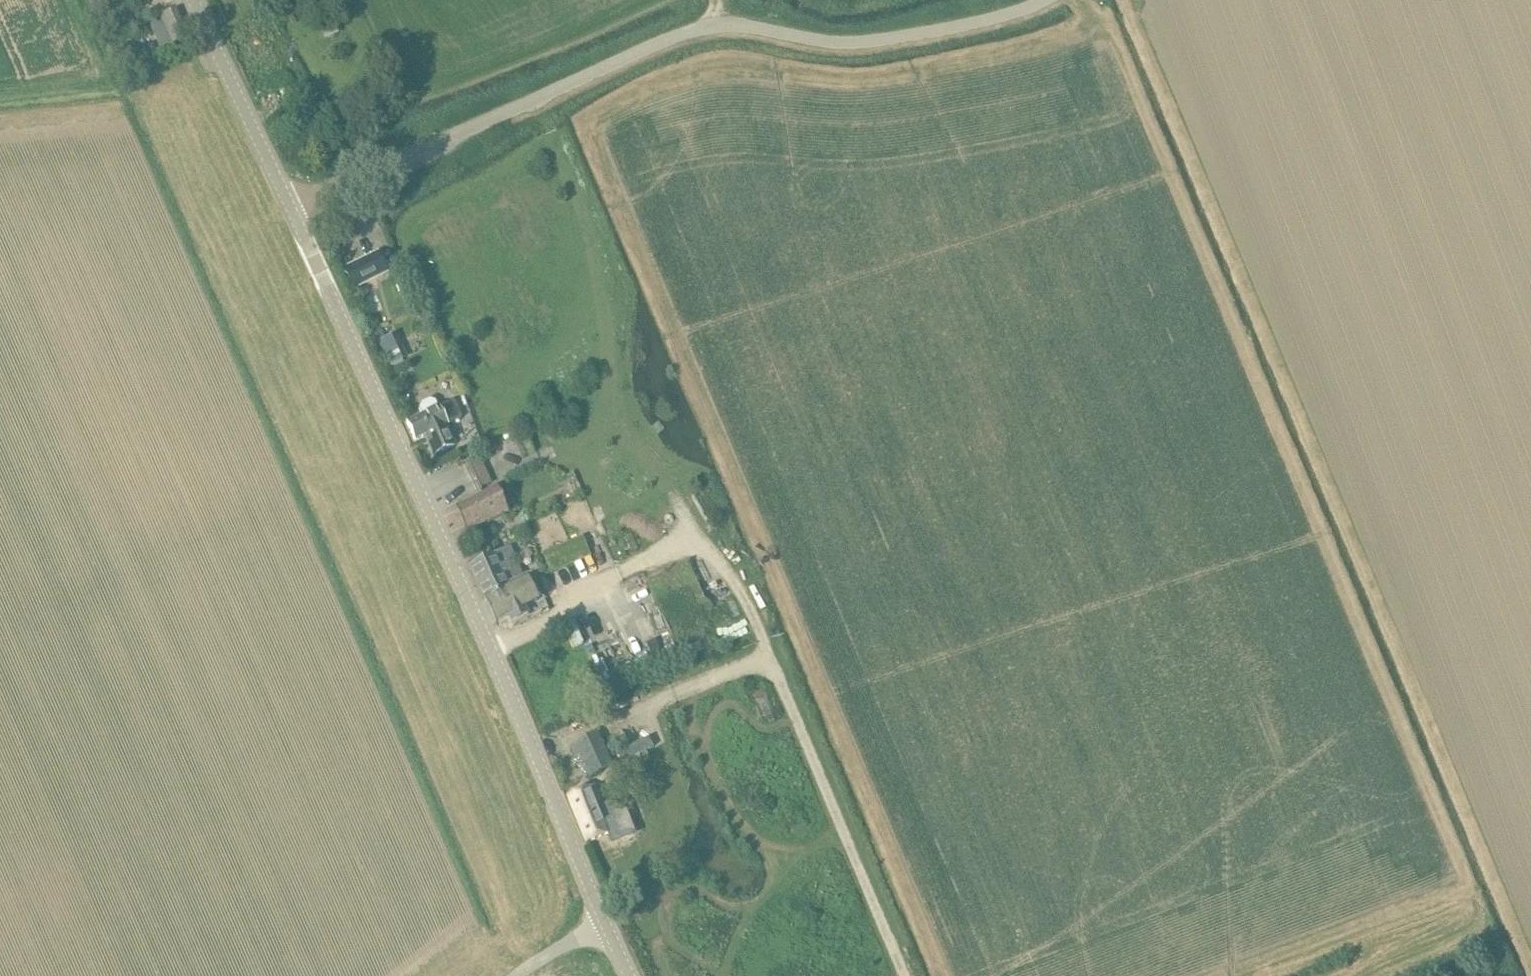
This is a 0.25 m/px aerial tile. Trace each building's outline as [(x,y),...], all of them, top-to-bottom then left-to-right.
[(160,50),(173,44),(191,36),(179,10),(148,24),(160,50)] [(379,253),(343,270),(352,289),(388,272),(379,253)] [(380,342),(391,364),(403,359),(392,337),(380,342)] [(419,409),(422,415),(407,422),(415,440),(425,435),(434,455),(454,446),(445,426),(461,419),(453,401),(438,408),(435,401),(429,400),(421,403),(419,409)] [(494,440),(482,445),(485,452),(497,447),(494,440)] [(479,487),(490,483),(479,454),(469,458),(479,487)] [(508,512),(498,493),(460,508),(467,528),(508,512)] [(552,571),(588,555),(583,544),(547,559),(552,571)] [(493,558),(471,567),(484,594),(485,598),(508,588),(510,588),(524,581),(522,576),(511,550),(493,558)] [(573,621),(563,626),(573,648),(583,643),(573,621)] [(613,766),(595,731),(570,744),(576,756),(579,754),(590,778),(613,766)] [(594,786),(587,789),(568,796),(586,842),(612,831),(594,786)]
